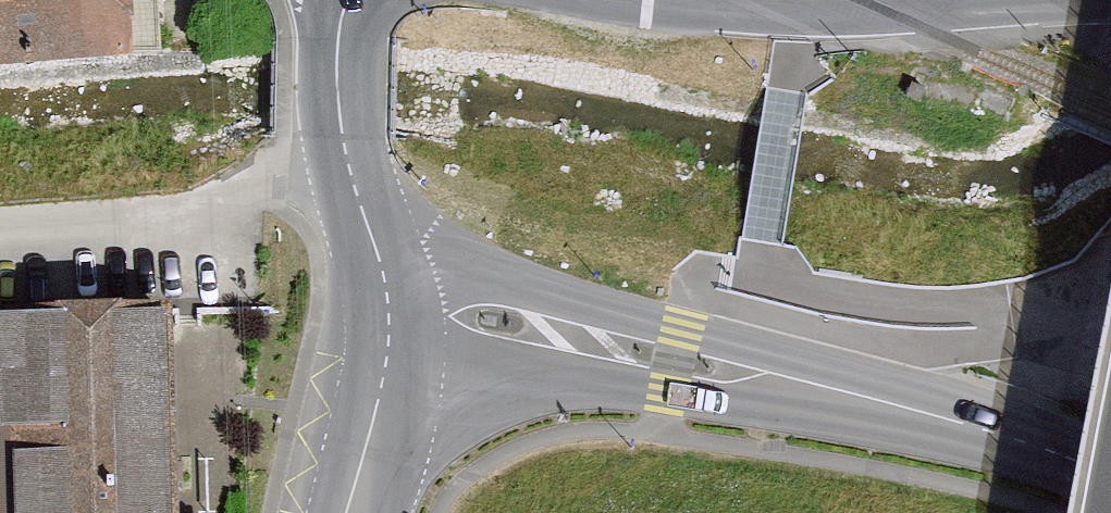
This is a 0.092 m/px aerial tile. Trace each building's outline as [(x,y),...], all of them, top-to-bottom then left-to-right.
[(130,59),(127,0),(0,0),(0,67),(130,59)] [(0,311),(0,512),(174,512),(170,308),(0,311)]
